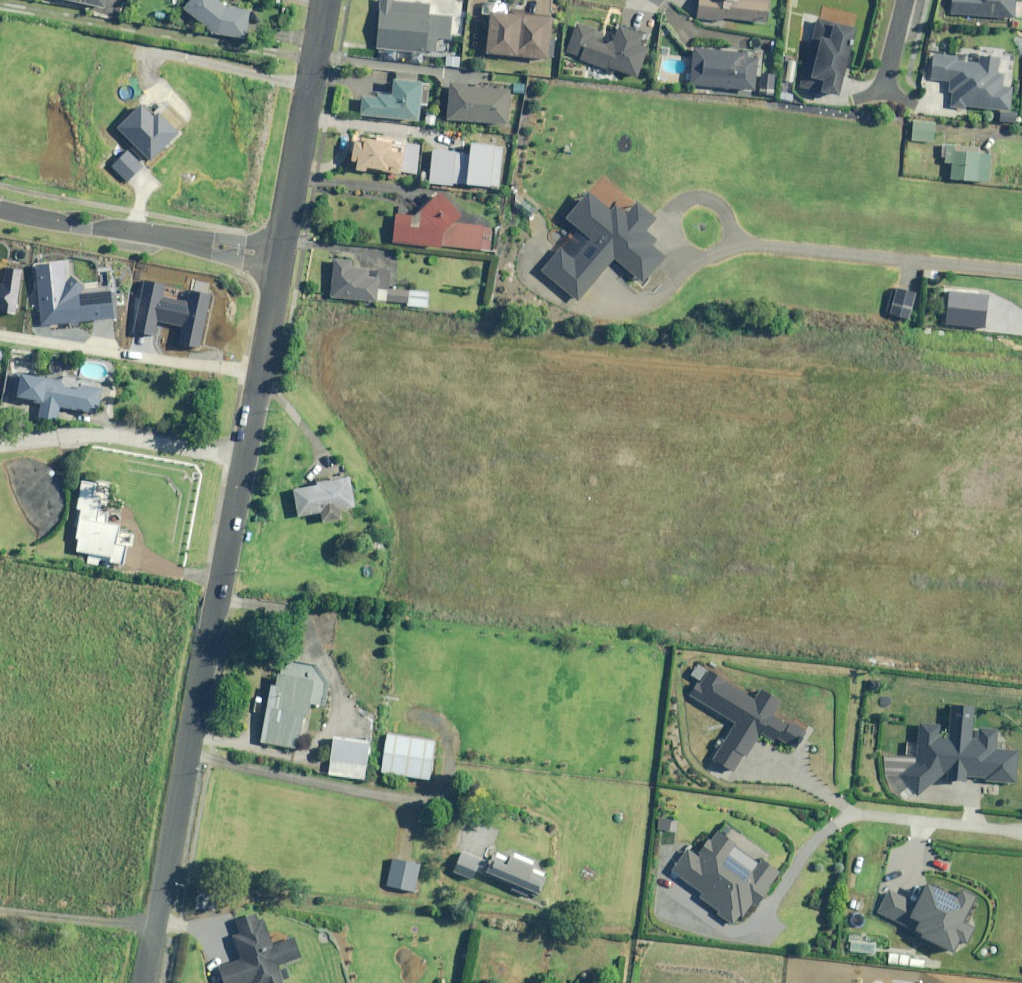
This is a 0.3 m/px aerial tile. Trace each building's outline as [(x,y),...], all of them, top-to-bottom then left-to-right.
[(249,12),(249,9),(226,5),(220,0),(187,0),(182,6),(198,19),(214,32),(245,36),(246,31),(249,12)] [(509,2),(485,0),(482,2),(481,11),(489,12),(488,28),(485,51),(512,54),(549,58),(551,38),(552,24),(553,16),(524,13),(525,9),(508,7),(508,4),(509,2)] [(696,16),(722,19),(723,16),(768,21),(770,0),(698,0),(696,16)] [(951,14),(1014,20),(1015,0),(952,0),(951,14)] [(434,49),(437,14),(428,13),(428,11),(380,6),(380,8),(377,46),(425,51),(426,49),(434,49)] [(854,28),(818,19),(801,87),(838,96),(854,28)] [(598,40),(590,37),(594,28),(576,21),(575,26),(566,50),(580,55),(579,57),(589,61),(607,68),(608,65),(615,68),(637,76),(648,47),(645,45),(640,43),(644,32),(638,30),(619,23),(613,39),(607,43),(598,40)] [(714,85),(755,89),(759,56),(746,55),(747,51),(693,46),(692,50),(689,83),(692,83),(714,85)] [(959,56),(933,55),(931,82),(952,84),(950,106),(1001,110),(1000,121),(1017,122),(1018,113),(1009,112),(1011,87),(1002,87),(1002,74),(998,74),(999,58),(978,56),(978,63),(958,62),(959,56)] [(775,73),(773,73),(761,72),(759,90),(759,92),(773,94),(775,73)] [(418,119),(420,103),(422,80),(393,78),(392,95),(377,93),(377,94),(377,96),(369,96),(367,95),(361,95),(361,96),(359,114),(418,119)] [(510,88),(505,88),(491,87),(468,85),(468,82),(449,81),(447,102),(446,118),(504,123),(508,123),(510,88)] [(148,158),(149,160),(178,132),(157,111),(152,115),(140,102),(116,126),(148,158)] [(426,111),(425,122),(434,123),(435,111),(426,111)] [(936,125),(914,123),(912,141),(934,143),(936,125)] [(405,144),(376,139),(361,137),(360,141),(354,140),(352,153),(351,159),(357,161),(355,169),(365,170),(366,166),(382,169),(382,170),(394,172),(400,173),(400,170),(405,144)] [(504,146),(472,143),(471,154),(434,150),(431,183),(454,185),(500,190),(504,146)] [(979,152),(980,146),(942,143),(941,155),(945,155),(945,161),(952,162),(950,178),(990,181),(993,153),(986,152),(979,152)] [(535,269),(572,299),(609,254),(639,279),(661,253),(636,231),(653,211),(632,194),(616,213),(587,190),(567,214),(591,234),(574,255),(558,242),(535,269)] [(489,249),(491,227),(482,226),(482,224),(454,221),(461,214),(439,191),(414,214),(398,212),(395,212),(392,241),(441,247),(441,244),(489,249)] [(351,259),(335,258),(333,258),(330,296),(385,301),(385,300),(407,302),(407,304),(427,306),(428,291),(395,287),(388,287),(390,269),(377,267),(377,271),(368,270),(368,268),(350,267),(351,259)] [(69,262),(35,266),(42,324),(114,316),(111,289),(85,292),(84,286),(70,277),(69,262)] [(15,316),(22,272),(6,269),(3,286),(0,286),(0,313),(15,316)] [(144,281),(131,332),(152,338),(156,320),(181,326),(177,344),(198,349),(211,298),(188,292),(186,302),(162,296),(165,287),(144,281)] [(896,288),(889,315),(908,320),(915,293),(896,288)] [(948,292),(946,325),(985,328),(988,295),(948,292)] [(60,380),(52,379),(14,371),(10,393),(32,398),(32,401),(40,402),(37,416),(56,420),(56,418),(59,406),(96,414),(101,388),(82,384),(74,389),(64,387),(60,380)] [(97,507),(98,502),(99,495),(92,494),(94,479),(80,477),(76,505),(79,506),(76,529),(75,531),(75,535),(77,535),(76,547),(88,549),(87,560),(86,560),(97,562),(98,556),(123,560),(126,540),(116,539),(119,521),(105,519),(107,509),(97,507)] [(316,485),(296,488),(293,489),(297,516),(320,512),(321,522),(341,519),(339,509),(354,506),(349,477),(345,477),(315,482),(316,485)] [(382,543),(379,534),(361,541),(364,550),(382,543)] [(725,679),(708,669),(692,698),(736,724),(714,761),(733,772),(743,755),(746,757),(760,733),(772,741),(774,737),(796,750),(807,732),(790,723),(788,726),(772,716),(781,700),(763,689),(756,700),(724,682),(725,679)] [(313,677),(281,671),(277,671),(274,683),(270,682),(267,696),(259,739),(294,746),(296,737),(297,732),(300,733),(303,717),(304,711),(307,712),(308,701),(313,677)] [(919,797),(944,775),(947,774),(948,780),(965,781),(966,776),(985,778),(985,781),(1016,784),(1019,750),(995,748),(997,730),(974,727),(976,707),(952,705),(949,736),(943,736),(940,724),(920,724),(916,759),(901,778),(919,797)] [(380,770),(429,777),(436,729),(420,727),(419,736),(386,731),(380,770)] [(363,776),(367,739),(333,735),(331,745),(330,758),(329,766),(328,772),(363,776)] [(770,856),(723,822),(699,855),(689,848),(672,871),(702,893),(699,897),(719,911),(717,913),(736,927),(753,903),(758,907),(770,890),(768,888),(780,872),(766,862),(770,856)] [(480,875),(482,871),(484,865),(478,863),(480,859),(461,850),(453,869),(470,877),(473,871),(480,875)] [(530,887),(538,891),(545,875),(541,874),(542,870),(535,867),(533,870),(531,869),(534,863),(532,862),(533,859),(514,851),(513,854),(510,853),(507,860),(492,853),(489,860),(486,869),(514,881),(513,884),(512,887),(527,894),(529,891),(530,887)] [(421,865),(394,859),(388,887),(415,893),(421,865)] [(957,898),(927,883),(917,904),(890,890),(879,912),(920,933),(919,936),(958,955),(963,945),(968,947),(977,928),(965,922),(977,898),(961,890),(957,898)] [(256,914),(236,921),(241,934),(233,937),(241,959),(220,967),(225,982),(249,982),(253,982),(283,982),(277,966),(301,958),(294,937),(273,945),(265,919),(259,921),(256,914)]
